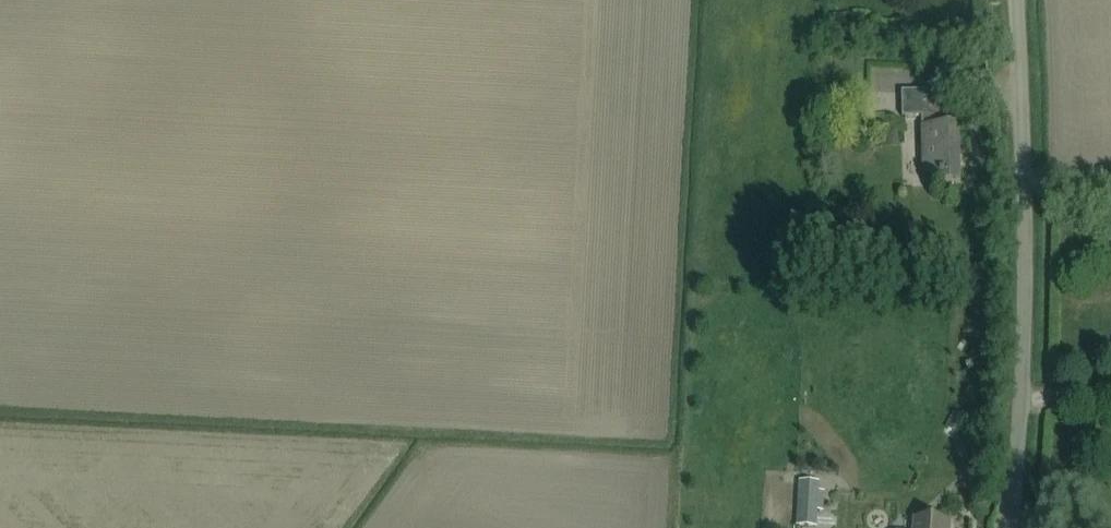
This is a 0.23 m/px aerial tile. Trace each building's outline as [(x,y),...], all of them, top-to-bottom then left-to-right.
[(845,98),(846,77),(835,76),(834,97),(845,98)] [(939,177),(940,185),(960,184),(958,126),(938,127),(938,116),(944,116),(943,90),(901,92),(902,117),(921,117),(923,177),(939,177)] [(799,481),(795,526),(817,527),(818,511),(823,511),(824,492),(819,491),(820,483),(799,481)] [(927,520),(913,519),(913,527),(948,527),(949,522),(927,520)]
